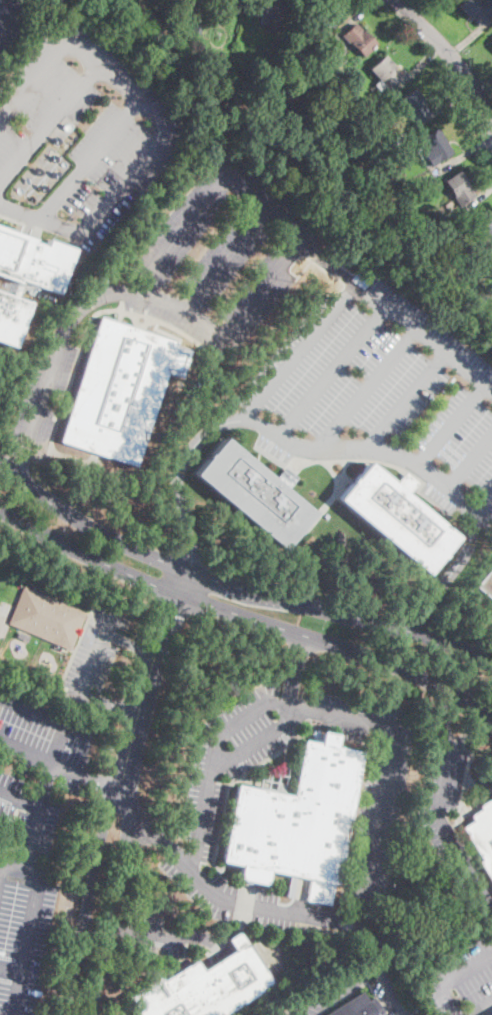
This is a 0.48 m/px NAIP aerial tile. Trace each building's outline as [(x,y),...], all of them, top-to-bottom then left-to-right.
[(207,2),(208,0),(238,0),(235,10),(207,2)] [(258,13),(260,0),(290,0),(286,21),(268,17),(258,15),(258,13)] [(461,3),(464,0),(481,0),(491,0),(491,15),(479,27),(478,26),(471,19),(468,16),(458,6),(461,3)] [(203,22),(200,34),(191,32),(194,19),(203,22)] [(378,43),(363,58),(353,47),(342,36),(343,35),(344,33),(356,21),(357,22),(378,43)] [(295,60),(291,65),(285,61),(289,55),(295,60)] [(405,76),(392,88),(389,91),(385,87),(381,91),(374,85),(379,80),(369,70),(384,55),(394,66),(396,68),(405,76)] [(208,73),(205,82),(196,79),(199,70),(208,73)] [(259,77),(256,90),(245,87),(248,74),(259,77)] [(432,119),(419,128),(416,123),(415,124),(412,119),(403,106),(398,99),(415,88),(424,102),(423,103),(427,108),(430,113),(429,114),(431,118),(432,119)] [(240,93),(238,102),(228,100),(230,91),(240,93)] [(349,106),(341,113),(335,105),(343,98),(349,106)] [(433,166),(432,166),(424,153),(430,149),(422,138),(438,127),(448,141),(449,143),(454,152),(446,157),(433,166)] [(397,144),(393,138),(405,129),(409,134),(397,144)] [(383,146),(373,152),(365,139),(375,133),(378,139),(383,146)] [(461,205),(460,206),(444,180),(447,178),(460,171),(476,196),(475,196),(461,205)] [(398,194),(393,197),(389,190),(395,187),(398,194)] [(418,226),(407,233),(400,222),(410,215),(418,226)] [(468,228),(463,231),(459,225),(463,222),(468,228)] [(20,283),(0,275),(0,227),(24,235),(29,237),(35,239),(34,242),(38,243),(46,246),(48,240),(75,249),(59,294),(21,280),(20,283)] [(12,347),(0,343),(0,292),(28,303),(12,347)] [(487,299),(479,308),(472,301),(479,292),(487,299)] [(185,353),(179,372),(168,368),(153,415),(139,458),(137,467),(103,456),(92,452),(60,442),(90,350),(101,317),(117,322),(120,323),(130,326),(140,330),(143,331),(178,342),(175,350),(185,353)] [(258,466),(275,480),(285,467),(286,468),(296,476),(298,478),(288,491),(311,510),(314,512),(314,513),(297,533),(282,550),(193,475),(225,438),(256,464),(258,466)] [(371,464),(395,484),(399,480),(406,471),(419,483),(414,489),(408,495),(458,537),(426,575),(340,502),(337,500),(368,464),(369,462),(371,464)] [(474,587),(491,565),(491,602),(474,587)] [(87,613),(72,650),(70,650),(68,649),(52,642),(42,638),(9,624),(8,624),(23,588),(24,586),(87,613)] [(29,636),(27,642),(16,638),(18,632),(29,636)] [(54,678),(51,684),(46,681),(49,676),(54,678)] [(329,735),(327,745),(320,743),(323,734),(329,735)] [(361,752),(330,905),(320,903),(317,902),(306,900),(310,880),(291,876),(252,868),(248,867),(222,862),(237,785),(278,794),(281,794),(291,796),(303,740),(312,742),(320,743),(327,745),(361,752)] [(479,805),(491,797),(491,883),(481,865),(479,862),(482,860),(462,827),(473,821),(470,816),(481,809),(479,805)] [(272,984),(224,1014),(138,1014),(137,1013),(126,996),(137,989),(149,982),(156,977),(160,975),(164,981),(172,976),(196,960),(204,971),(221,960),(228,956),(233,953),(246,944),(248,946),(259,963),(268,977),(272,984)] [(379,1008),(383,1014),(325,1014),(362,991),(367,1000),(372,997),(377,1005),(379,1008)]
